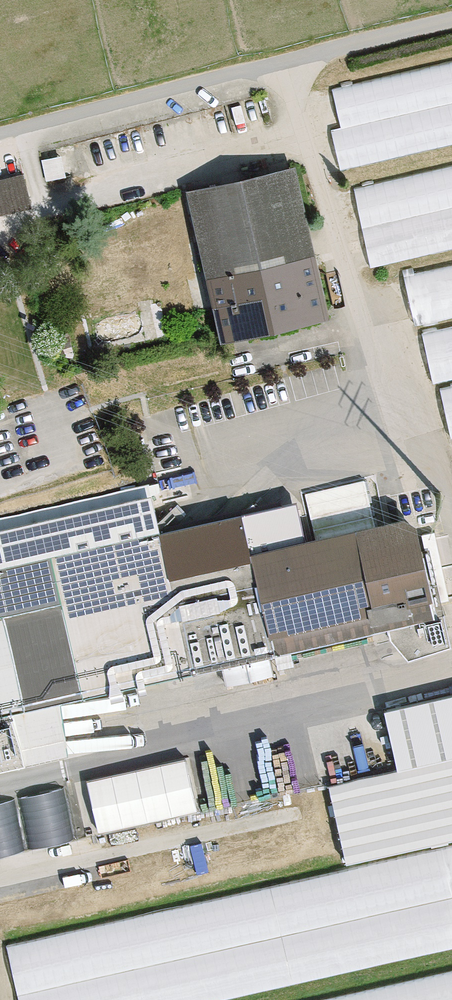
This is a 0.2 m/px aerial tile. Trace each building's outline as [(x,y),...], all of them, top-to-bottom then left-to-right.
[(332,71),(342,124),(335,125),(340,151),(451,130),(451,49),(332,71)] [(355,175),(371,259),(451,243),(451,155),(355,175)] [(0,168),(0,221),(44,210),(31,161),(0,168)] [(344,321),(305,171),(194,200),(234,350),(344,321)] [(317,544),(307,499),(170,530),(162,496),(0,532),(0,720),(340,645),(335,624),(450,602),(434,521),(317,544)] [(393,713),(405,771),(451,761),(451,700),(393,713)] [(101,828),(202,806),(191,753),(90,775),(101,828)] [(0,799),(0,852),(75,839),(66,784),(20,792),(21,795),(0,799)] [(0,936),(0,999),(451,999),(451,842),(0,936)]
